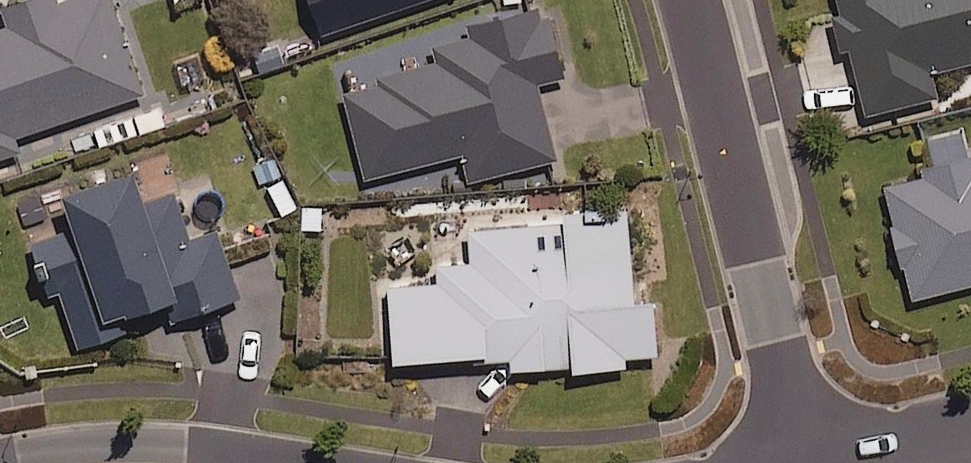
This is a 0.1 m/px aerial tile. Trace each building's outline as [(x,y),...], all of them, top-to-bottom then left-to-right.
[(59,0),(3,0),(2,0),(9,20),(0,24),(0,153),(18,147),(13,133),(142,89),(112,0),(63,0),(59,1),(59,0)] [(318,32),(422,0),(308,0),(318,32)] [(864,111),(936,93),(930,69),(970,58),(970,0),(836,0),(864,111)] [(562,74),(542,1),(336,57),(368,175),(463,149),(470,178),(557,155),(537,81),(562,74)] [(148,195),(137,158),(59,182),(71,220),(31,233),(50,294),(61,291),(77,344),(237,295),(216,227),(188,236),(173,187),(148,195)] [(970,276),(970,164),(881,184),(905,291),(970,276)] [(628,218),(473,226),(475,264),(431,266),(432,277),(382,280),(386,358),(487,352),(487,357),(508,356),(508,367),(572,363),(572,367),(624,364),(623,353),(652,352),(649,297),(633,298),(628,218)]
